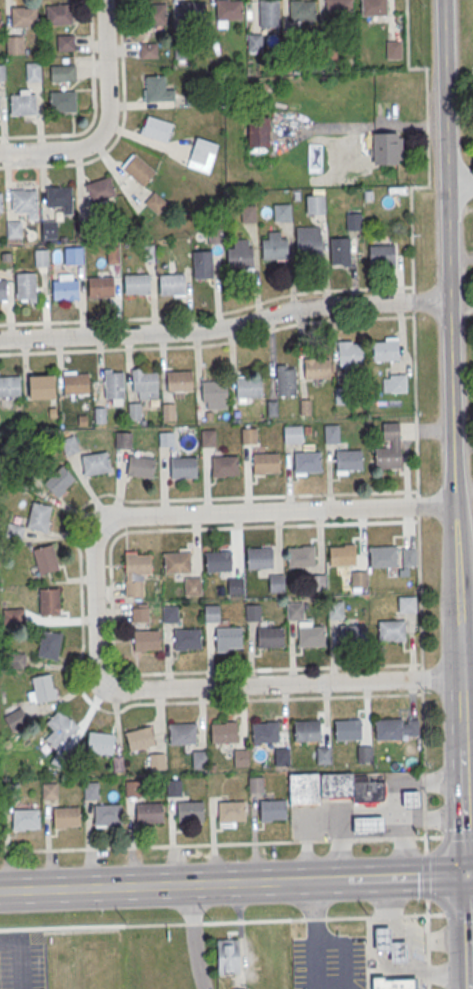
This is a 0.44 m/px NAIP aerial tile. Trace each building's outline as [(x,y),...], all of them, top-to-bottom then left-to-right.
[(216,1),(242,0),(243,21),(217,22),(216,1)] [(259,1),(279,0),(281,28),(260,29),(259,1)] [(290,1),(303,0),(303,2),(315,2),(316,20),(291,21),(290,1)] [(327,20),(326,0),(352,0),(353,19),(327,20)] [(362,18),(361,0),(387,0),(388,17),(362,18)] [(180,4),(206,3),(206,23),(181,24),(180,4)] [(46,5),(72,4),(73,23),(47,24),(46,5)] [(140,6),(166,5),(166,25),(141,26),(140,6)] [(11,8),(37,7),(38,26),(11,27),(11,8)] [(57,34),(73,33),(74,50),(58,51),(57,34)] [(248,35),(263,35),(263,53),(248,54),(248,35)] [(6,36),(22,36),(23,53),(7,53),(6,36)] [(175,42),(191,41),(191,60),(175,60),(175,42)] [(387,42),(402,42),(402,60),(387,60),(387,42)] [(140,45),(157,44),(158,58),(140,59),(140,45)] [(321,46),(336,46),(337,64),(321,65),(321,46)] [(26,63),(40,62),(40,80),(26,80),(26,63)] [(50,65),(75,64),(75,80),(50,81),(50,65)] [(145,75),(164,74),(165,89),(173,89),(174,100),(146,101),(145,75)] [(48,92),(74,90),(75,109),(49,111),(48,92)] [(10,95),(35,93),(36,112),(11,114),(10,95)] [(147,115),(172,123),(166,141),(141,133),(147,115)] [(269,119),(269,149),(248,149),(248,119),(269,119)] [(373,135),(398,135),(398,139),(402,139),(403,161),(398,161),(398,166),(374,166),(373,135)] [(186,165),(208,173),(217,149),(195,141),(186,165)] [(134,153),(156,171),(143,186),(122,168),(134,153)] [(90,204),(116,197),(110,176),(85,183),(90,204)] [(46,187),(71,186),(71,205),(47,206),(46,187)] [(12,190),(36,189),(37,209),(12,209),(12,190)] [(144,203),(157,214),(167,202),(154,191),(144,203)] [(306,197),(324,196),(325,215),(307,215),(306,197)] [(273,205),(291,204),(292,223),(274,223),(273,205)] [(241,206),(256,206),(256,223),(241,224),(241,206)] [(346,213),(361,212),(361,230),(346,231),(346,213)] [(41,221),(57,220),(57,237),(42,238),(41,221)] [(6,221),(22,221),(23,238),(7,238),(6,221)] [(296,228),(320,227),(320,238),(322,237),(323,257),(297,258),(296,228)] [(331,239),(350,238),(351,266),(332,267),(331,239)] [(227,249),(233,249),(233,241),(248,240),(248,249),(253,249),(254,268),(228,269),(227,249)] [(262,241),(288,240),(289,259),(262,260),(262,241)] [(66,247),(82,246),(83,263),(67,264),(66,247)] [(107,262),(118,262),(117,247),(107,247),(107,262)] [(369,248),(395,247),(396,266),(369,267),(369,248)] [(34,249),(47,249),(48,266),(35,267),(34,249)] [(193,252),(212,251),(213,279),(194,280),(193,252)] [(1,253),(10,252),(11,260),(1,260),(1,253)] [(16,272),(35,272),(35,298),(16,299),(16,272)] [(123,274),(149,273),(150,292),(123,293),(123,274)] [(159,274),(184,273),(184,293),(160,293),(159,274)] [(87,277),(114,276),(114,296),(88,297),(87,277)] [(51,280),(77,279),(77,298),(51,299),(51,280)] [(373,343),(398,342),(399,362),(373,362),(373,343)] [(339,344),(364,344),(365,363),(339,364),(339,344)] [(304,361),(330,360),(330,380),(305,381),(304,361)] [(296,395),(296,364),(276,364),(276,395),(296,395)] [(104,404),(123,404),(123,368),(104,368),(104,404)] [(167,373),(192,372),(193,392),(168,393),(167,373)] [(133,374),(158,373),(159,392),(133,393),(133,374)] [(63,376),(89,375),(90,394),(64,395),(63,376)] [(390,376),(407,375),(407,393),(390,393),(390,376)] [(22,397),(0,398),(0,378),(21,377),(22,397)] [(30,378),(56,377),(57,397),(31,398),(30,378)] [(236,379),(262,378),(263,398),(237,399),(236,379)] [(201,382),(227,382),(228,401),(202,402),(201,382)] [(335,388),(351,387),(352,404),(336,405),(335,388)] [(300,400),(310,400),(311,416),(301,417),(300,400)] [(267,402),(277,401),(278,418),(268,418),(267,402)] [(128,404),(140,403),(141,420),(129,421),(128,404)] [(162,405),(175,404),(176,421),(163,422),(162,405)] [(325,426),(339,425),(340,444),(325,444),(325,426)] [(284,427),(302,426),(303,444),(285,444),(284,427)] [(242,429),(256,429),(257,444),(243,444),(242,429)] [(201,431),(215,430),(216,445),(202,446),(201,431)] [(159,433),(173,432),(174,448),(160,448),(159,433)] [(116,433),(132,433),(132,450),(115,450),(116,433)] [(66,455),(79,450),(73,435),(60,440),(66,455)] [(375,447),(400,447),(400,467),(375,467),(375,447)] [(335,450),(361,449),(361,469),(336,470),(335,450)] [(294,452),(319,451),(320,471),(294,472),(294,452)] [(81,457),(107,452),(111,472),(85,477),(81,457)] [(253,453),(278,452),(279,472),(253,473),(253,453)] [(212,456),(237,455),(238,475),(212,476),(212,456)] [(129,456),(155,460),(153,480),(127,477),(129,456)] [(170,457),(196,457),(196,477),(171,477),(170,457)] [(76,479),(62,465),(43,484),(57,498),(76,479)] [(52,505),(32,502),(27,528),(46,532),(52,505)] [(5,536),(19,540),(23,527),(9,522),(5,536)] [(32,548),(38,574),(59,569),(52,543),(32,548)] [(329,545),(354,545),(355,565),(329,565),(329,545)] [(288,547),(313,546),(314,566),(288,567),(288,547)] [(369,547),(395,546),(395,566),(370,567),(369,547)] [(247,548),(272,547),(273,567),(247,568),(247,548)] [(402,548),(415,547),(416,565),(403,566),(402,548)] [(151,574),(151,550),(125,550),(125,596),(142,596),(142,574),(151,574)] [(205,551),(231,550),(231,570),(206,571),(205,551)] [(164,552),(189,551),(190,571),(164,572),(164,552)] [(351,571),(366,571),(366,586),(351,586),(351,571)] [(268,574),(284,573),(285,592),(269,593),(268,574)] [(310,574),(325,574),(326,591),(311,592),(310,574)] [(184,577),(200,576),(201,595),(185,595),(184,577)] [(228,577),(242,576),(243,593),(228,593),(228,577)] [(59,588),(40,588),(40,614),(59,614),(59,588)] [(398,596),(415,596),(416,612),(399,612),(398,596)] [(328,601),(343,600),(343,618),(329,618),(328,601)] [(287,601),(303,601),(303,619),(287,620),(287,601)] [(244,603),(260,602),(261,621),(245,621),(244,603)] [(204,605),(218,604),(219,622),(205,622),(204,605)] [(163,605),(177,605),(178,622),(163,623),(163,605)] [(132,608),(148,607),(148,621),(132,621),(132,608)] [(378,621),(404,620),(404,640),(379,641),(378,621)] [(340,623),(366,623),(366,642),(341,643),(340,623)] [(298,626),(323,625),(324,645),(298,646),(298,626)] [(216,627),(241,627),(242,647),(216,647),(216,627)] [(257,627),(282,627),(283,647),(257,647),(257,627)] [(175,629),(200,628),(200,648),(175,649),(175,629)] [(134,630),(159,629),(159,649),(134,650),(134,630)] [(38,656),(59,658),(61,632),(40,631),(38,656)] [(7,667),(24,667),(24,653),(7,653),(7,667)] [(56,698),(51,673),(32,677),(34,689),(28,690),(30,703),(56,698)] [(14,723),(22,712),(15,706),(7,718),(14,723)] [(45,723),(53,730),(45,739),(55,749),(77,726),(60,708),(45,723)] [(375,719),(401,718),(401,738),(376,739),(375,719)] [(335,720),(360,719),(360,739),(335,740),(335,720)] [(294,720),(320,720),(320,740),(295,740),(294,720)] [(211,722),(236,721),(237,741),(211,742),(211,722)] [(252,722),(277,721),(278,741),(252,742),(252,722)] [(196,723),(169,723),(169,744),(196,744),(196,723)] [(126,730),(129,750),(154,746),(151,726),(126,730)] [(113,753),(113,733),(88,733),(88,753),(113,753)] [(357,746),(371,745),(372,762),(357,762),(357,746)] [(316,746),(331,746),(331,763),(316,764),(316,746)] [(274,748),(288,748),(289,765),(274,766),(274,748)] [(192,750),(207,750),(207,768),(192,768),(192,750)] [(233,750),(248,750),(248,766),(233,767),(233,750)] [(149,753),(164,753),(164,768),(150,769),(149,753)] [(318,805),(317,773),(289,773),(289,806),(318,805)] [(352,796),(352,776),(351,773),(320,774),(320,797),(352,796)] [(248,777),(263,776),(263,792),(248,793),(248,777)] [(352,796),(352,802),(364,802),(364,806),(374,806),(374,801),(384,801),(384,780),(368,780),(368,776),(352,776),(352,796)] [(166,779),(181,778),(181,796),(166,796),(166,779)] [(124,780),(141,780),(141,795),(125,796),(124,780)] [(42,782),(56,781),(57,799),(42,799),(42,782)] [(83,782),(98,781),(98,799),(83,799),(83,782)] [(402,808),(419,807),(419,790),(402,790),(402,808)] [(259,800),(285,800),(285,820),(260,820),(259,800)] [(177,802),(202,801),(203,821),(177,822),(177,802)] [(219,801),(244,801),(245,821),(219,821),(219,801)] [(136,803),(162,803),(162,822),(136,823),(136,803)] [(94,805),(119,805),(120,825),(94,825),(94,805)] [(53,807),(79,806),(79,826),(54,827),(53,807)] [(13,809),(38,809),(39,829),(13,829),(13,809)] [(383,833),(383,816),(352,816),(352,834),(383,833)] [(390,949),(390,962),(406,961),(406,940),(389,941),(389,926),(374,927),(374,950),(390,949)] [(217,939),(238,939),(239,973),(218,974),(217,939)] [(416,976),(384,977),(384,975),(370,975),(371,988),(416,988),(416,976)]
